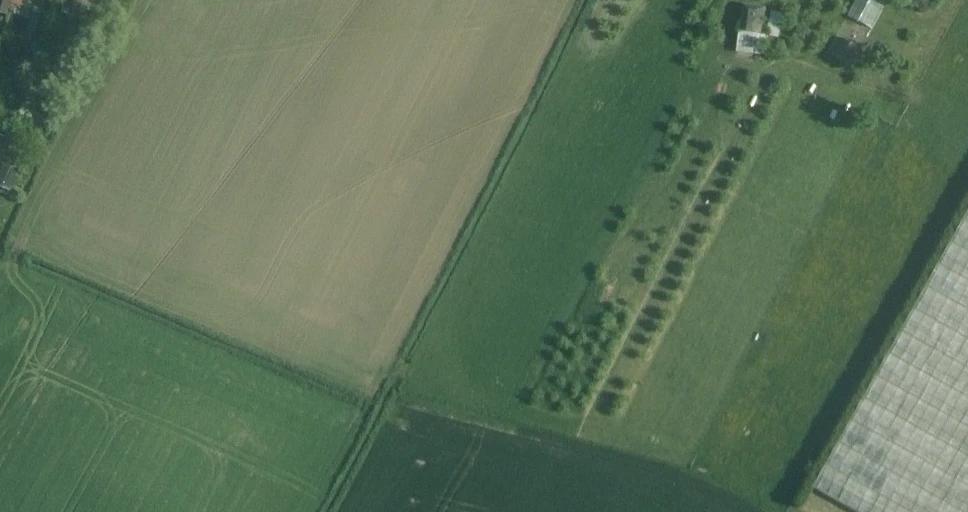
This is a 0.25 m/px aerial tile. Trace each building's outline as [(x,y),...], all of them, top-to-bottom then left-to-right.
[(11,0),(0,0),(0,16),(7,17),(11,0)] [(61,7),(80,14),(85,0),(64,0),(61,7)] [(782,0),(771,0),(765,35),(778,40),(787,1),(782,0)] [(848,16),(871,28),(884,2),(880,0),(856,0),(848,16)] [(744,6),(741,28),(740,32),(739,32),(737,53),(764,57),(767,36),(762,35),(765,8),(744,6)] [(0,171),(0,188),(9,192),(18,170),(3,164),(0,171)] [(810,487),(853,511),(967,511),(967,210),(810,487)]
